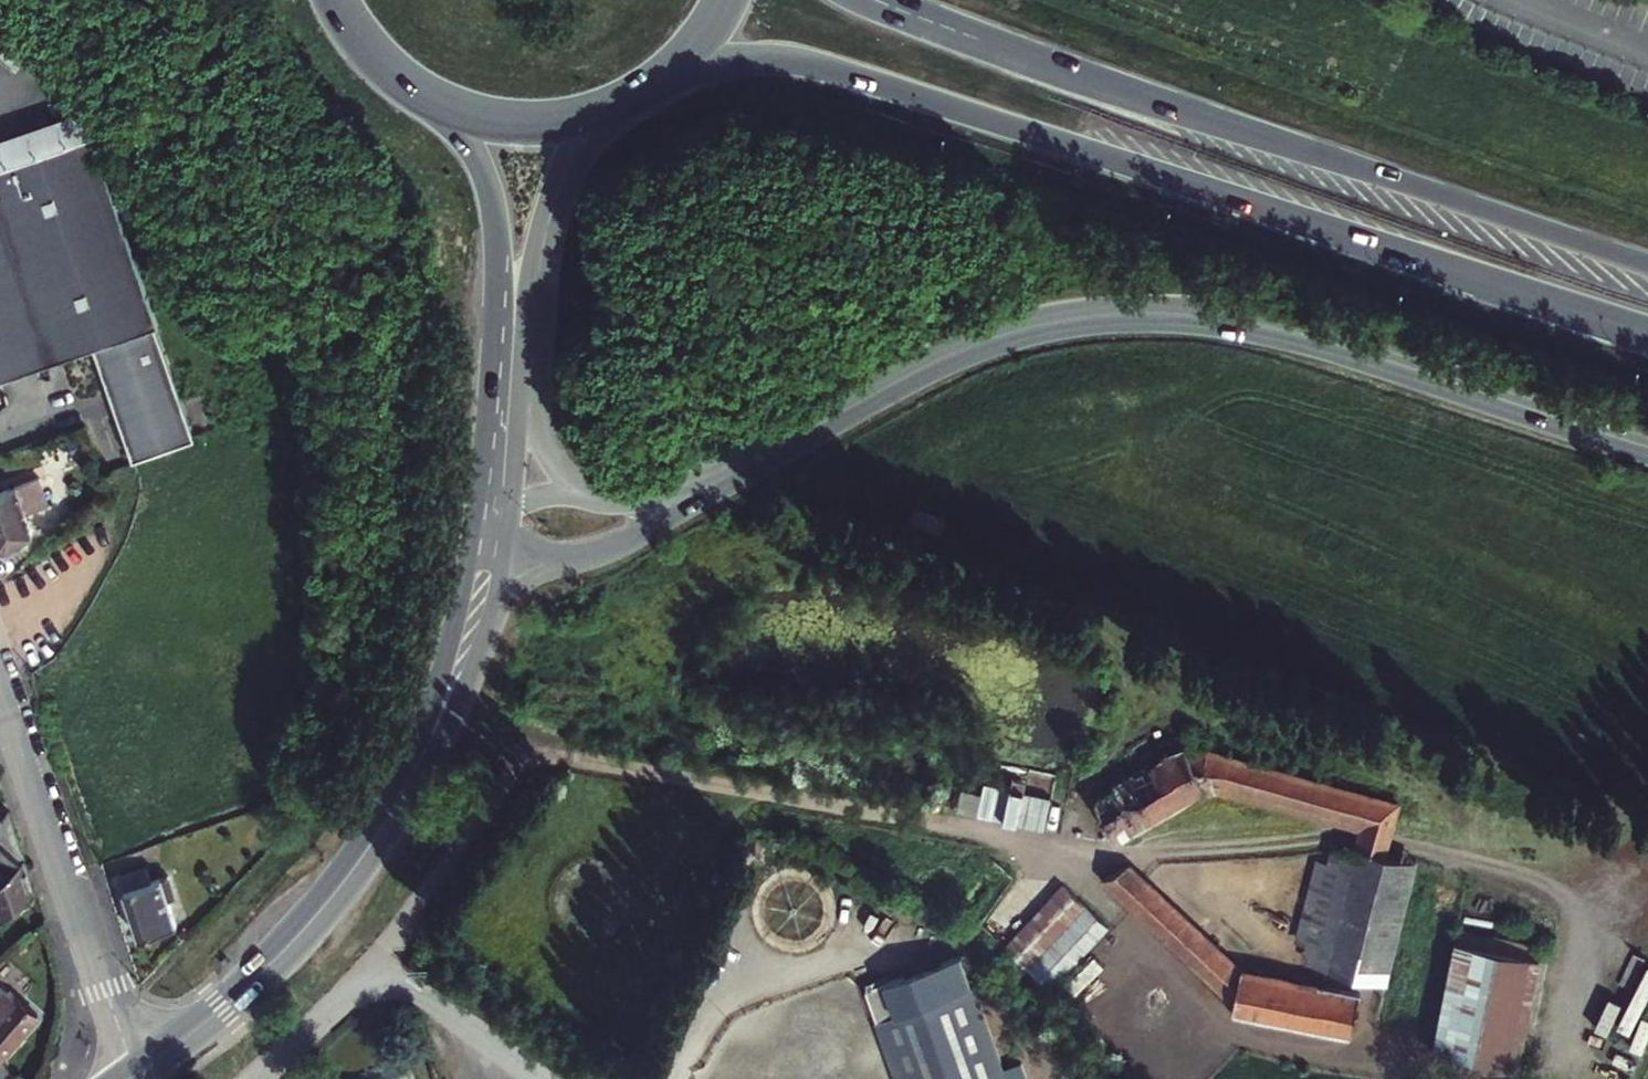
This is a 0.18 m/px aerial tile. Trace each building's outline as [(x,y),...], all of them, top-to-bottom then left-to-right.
[(131,333),(154,313),(92,133),(0,165),(0,378),(131,333)] [(38,476),(36,469),(0,482),(0,490),(38,476)] [(8,555),(32,532),(25,511),(47,504),(38,476),(0,490),(0,551),(8,555)] [(1188,737),(1100,785),(1126,833),(1225,776),(1234,777),(1372,817),(1403,826),(1409,794),(1211,741),(1197,749),(1188,737)] [(980,811),(1047,828),(1055,796),(988,779),(980,811)] [(36,892),(29,868),(7,808),(0,819),(0,918),(36,892)] [(1399,845),(1403,826),(1372,817),(1367,837),(1399,845)] [(1363,863),(1367,837),(1352,833),(1347,859),(1363,863)] [(1337,975),(1367,983),(1400,989),(1430,852),(1399,845),(1367,837),(1363,863),(1337,975)] [(1327,854),(1308,935),(1299,970),(1259,960),(1132,849),(1114,870),(1228,972),(1220,985),(1357,1024),(1367,983),(1337,975),(1363,863),(1347,859),(1327,854)] [(1308,935),(1327,854),(1306,849),(1288,930),(1308,935)] [(146,865),(121,875),(140,936),(176,924),(166,893),(172,890),(167,874),(151,880),(146,865)] [(1047,963),(1108,900),(1086,878),(1024,939),(1047,963)] [(1533,1066),(1556,954),(1472,937),(1447,1049),(1533,1066)] [(973,955),(886,989),(921,1078),(1022,1078),(973,955)] [(1639,996),(1647,998),(1647,967),(1639,996)] [(37,1014),(0,982),(0,1057),(37,1014)]
